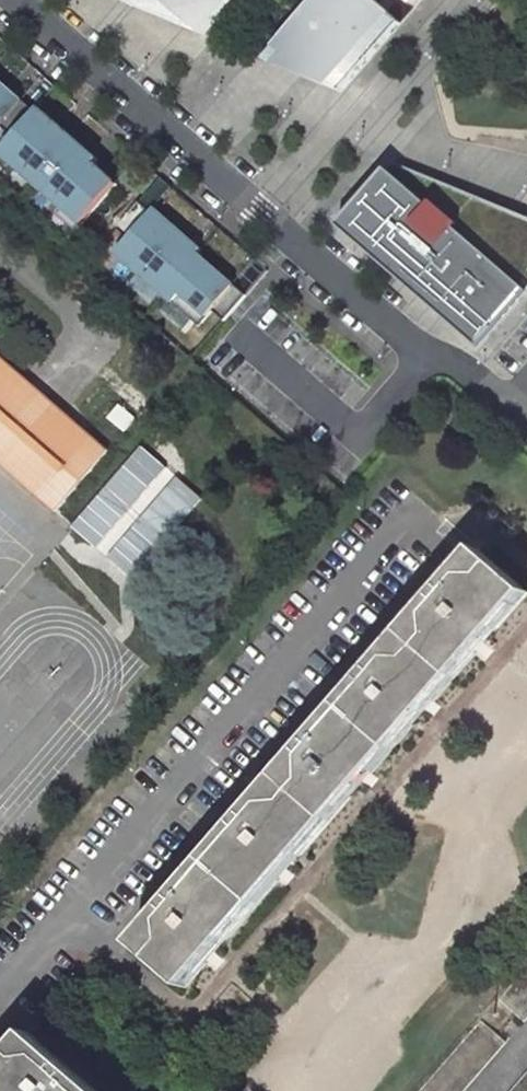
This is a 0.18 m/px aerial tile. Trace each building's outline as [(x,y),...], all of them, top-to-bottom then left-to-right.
[(129,3),(182,25),(187,12),(215,23),(230,6),(234,0),(131,0),(129,3)] [(373,0),(319,0),(271,54),(266,60),(335,88),(346,76),(353,83),(402,26),(393,17),(373,0)] [(409,0),(407,0),(393,17),(402,26),(418,8),(409,0)] [(187,12),(182,25),(205,34),(215,23),(187,12)] [(39,108),(57,86),(45,75),(23,101),(36,112),(39,108)] [(346,76),(335,88),(345,92),(353,83),(346,76)] [(0,126),(13,137),(0,153),(82,224),(117,183),(104,172),(95,164),(98,159),(39,108),(36,112),(23,101),(0,81),(0,127),(0,126)] [(394,161),(339,224),(480,347),(526,293),(526,216),(480,197),(471,207),(455,200),(436,182),(437,179),(394,161)] [(471,207),(480,197),(437,179),(436,182),(455,200),(471,207)] [(201,249),(154,208),(150,212),(137,201),(116,227),(128,238),(115,253),(199,326),(212,311),(224,321),(231,314),(246,296),(234,285),(197,253),(201,249)] [(56,511),(108,451),(65,413),(26,379),(0,357),(0,463),(56,511)] [(125,432),(135,418),(118,404),(107,417),(125,432)] [(146,444),(75,522),(136,579),(209,498),(185,477),(146,444)] [(137,944),(187,988),(207,965),(217,953),(223,946),(228,940),(278,882),(289,869),(351,798),(373,773),(414,725),(435,700),(475,654),(484,643),(489,637),(495,630),(526,593),(526,589),(479,547),(413,623),(340,708),(281,777),(212,857),(154,924),(137,944)] [(526,1021),(526,970),(502,1000),(517,1012),(526,1021)] [(510,1041),(500,1032),(484,1019),(420,1090),(466,1090),(510,1041)] [(30,1031),(0,1067),(0,1090),(99,1090),(30,1031)] [(514,1090),(526,1090),(526,1076),(514,1090)]
